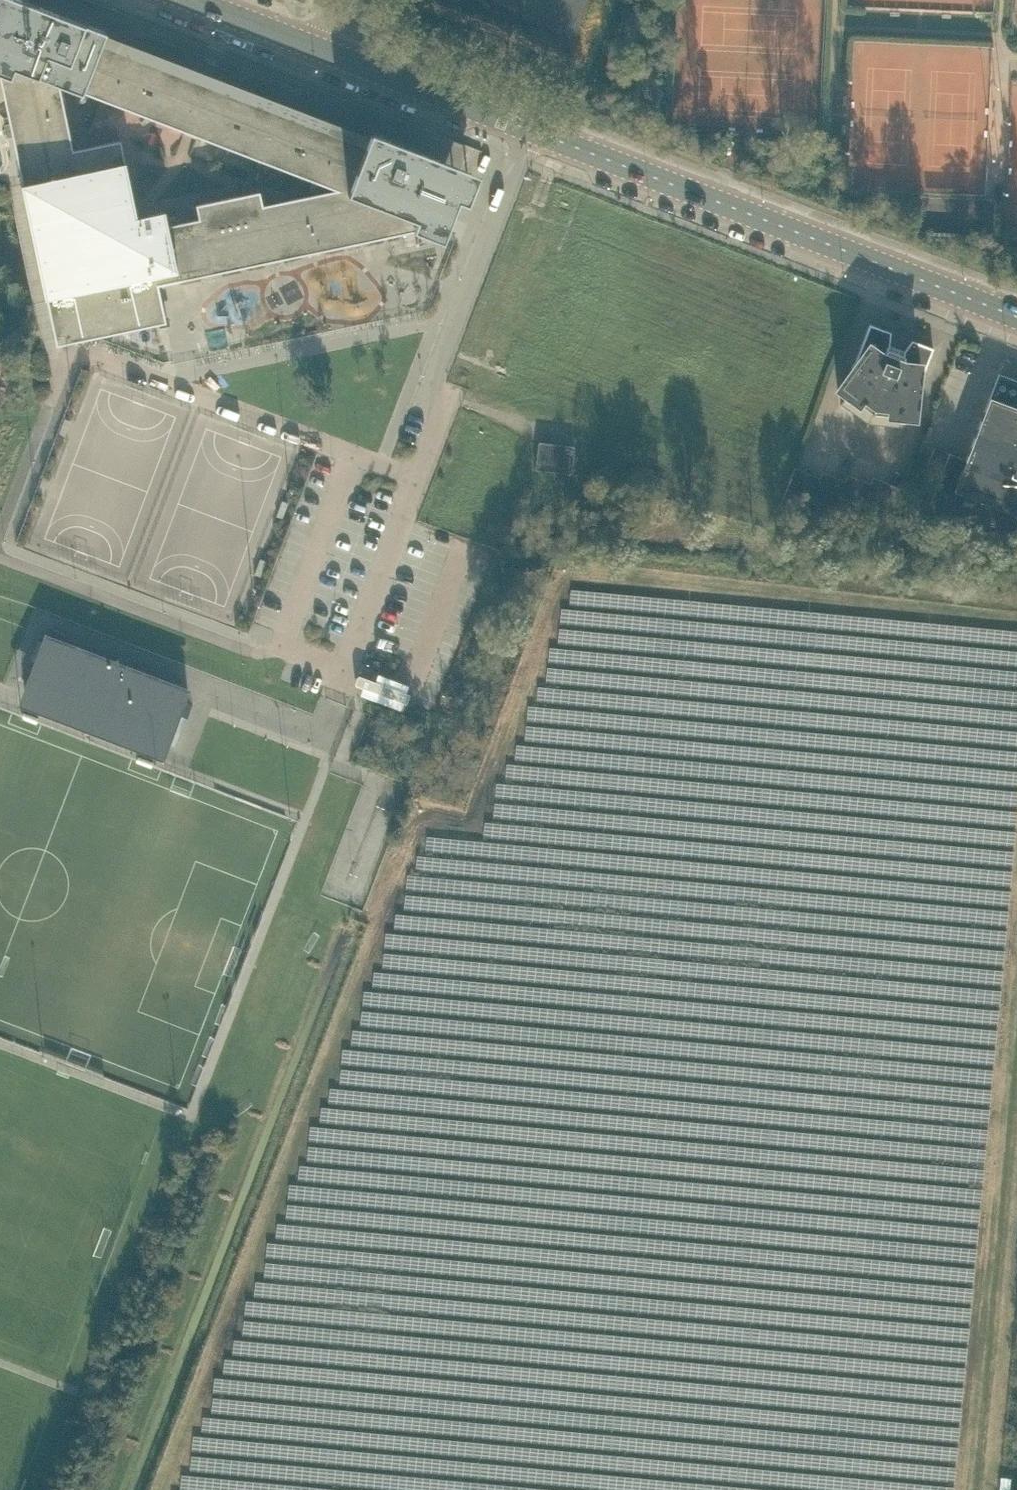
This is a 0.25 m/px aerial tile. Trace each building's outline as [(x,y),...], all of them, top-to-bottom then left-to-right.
[(211,84),(100,42),(105,29),(30,0),(0,0),(0,74),(13,136),(20,175),(22,183),(23,186),(57,344),(89,338),(97,336),(166,321),(158,284),(170,282),(178,281),(318,251),(418,230),(444,240),(450,223),(459,199),(469,202),(480,174),(467,169),(462,167),(373,132),(368,145),(211,84)] [(623,64),(614,61),(611,60),(605,74),(618,78),(623,64)] [(872,413),(897,348),(890,345),(891,332),(870,323),(856,361),(851,367),(853,368),(838,389),(847,395),(841,404),(862,419),(871,407),(873,409),(872,412),(872,413)] [(919,385),(933,348),(912,340),(904,350),(897,348),(872,413),(873,413),(874,409),(877,410),(876,424),(902,427),(903,416),(914,418),(917,392),(918,392),(919,385)] [(999,373),(966,459),(949,452),(946,461),(925,516),(1016,527),(1016,380),(999,373)] [(547,470),(550,445),(539,443),(535,468),(547,470)] [(548,468),(547,470),(559,471),(559,470),(562,446),(551,445),(550,448),(548,464),(548,468)] [(559,470),(559,471),(572,473),(575,448),(562,446),(559,470)] [(167,745),(173,729),(188,689),(46,634),(25,690),(95,717),(167,745)] [(415,684),(413,693),(432,698),(434,689),(415,684)] [(387,743),(391,734),(381,730),(377,739),(387,743)]
